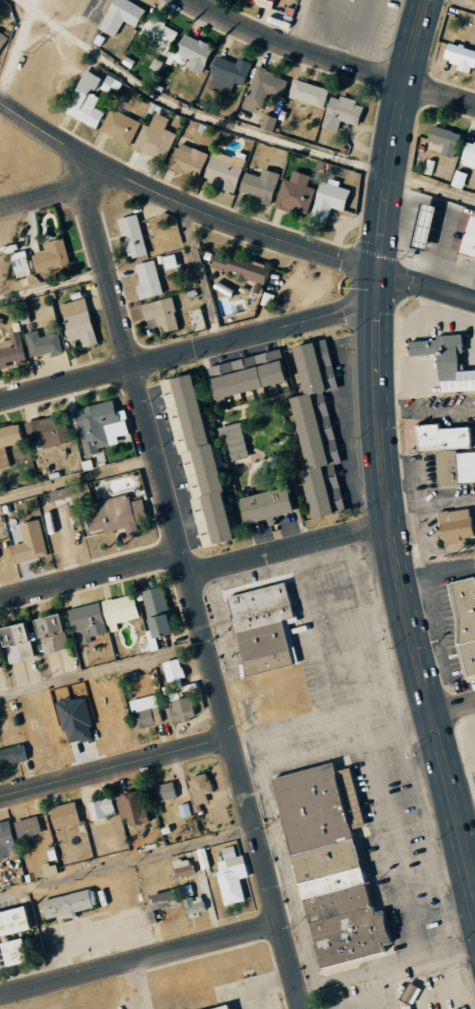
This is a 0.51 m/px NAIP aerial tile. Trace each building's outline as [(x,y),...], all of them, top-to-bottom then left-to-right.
[(131,0),(118,0),(103,29),(118,37),(127,21),(141,28),(150,10),(131,0)] [(277,10),(280,0),(246,0),(277,10)] [(169,55),(180,29),(150,17),(140,42),(169,55)] [(11,39),(0,32),(0,55),(11,39)] [(188,35),(182,52),(175,50),(171,60),(189,66),(189,67),(207,74),(218,46),(188,35)] [(445,43),(441,60),(456,64),(454,70),(470,74),(474,54),(474,51),(445,43)] [(238,63),(222,56),(209,87),(231,96),(237,83),(245,86),(255,63),(240,57),(238,63)] [(68,115),(101,128),(107,112),(98,108),(103,94),(109,96),(113,86),(122,90),(125,82),(109,75),(108,77),(86,69),(68,115)] [(246,108),(264,113),(270,95),(285,99),(290,78),(257,69),(246,108)] [(331,87),(295,80),(291,100),(327,107),(331,87)] [(367,107),(359,105),(360,101),(343,96),(342,99),(333,97),(325,128),(340,132),(343,121),(362,126),(367,107)] [(143,123),(113,108),(102,132),(132,146),(143,123)] [(179,134),(167,130),(171,118),(157,113),(152,128),(144,125),(135,150),(168,162),(179,134)] [(276,131),(280,118),(267,114),(263,127),(276,131)] [(453,158),(460,134),(430,125),(425,140),(441,145),(439,154),(453,158)] [(474,169),(474,143),(465,141),(459,165),(474,169)] [(204,177),(211,153),(179,144),(172,168),(204,177)] [(240,191),(248,160),(215,151),(207,182),(240,191)] [(242,195),(275,203),(282,173),(265,169),(263,176),(247,173),(242,195)] [(278,207),(310,216),(318,189),(309,187),(313,176),(295,171),(292,181),(286,179),(278,207)] [(461,188),(465,173),(454,171),(450,185),(461,188)] [(354,191),(341,187),(342,183),(325,179),(314,220),(330,224),(334,208),(349,212),(354,191)] [(422,203),(413,248),(427,251),(436,206),(422,203)] [(459,253),(474,258),(474,214),(471,213),(459,253)] [(151,255),(141,215),(122,219),(131,260),(151,255)] [(73,265),(67,239),(47,244),(48,251),(35,254),(40,273),(73,265)] [(274,269),(220,250),(214,268),(268,286),(274,269)] [(166,257),(169,270),(182,267),(178,254),(166,257)] [(140,265),(144,284),(140,285),(144,300),(166,295),(159,261),(140,265)] [(73,342),(84,339),(86,348),(101,345),(90,298),(64,304),(73,342)] [(145,305),(151,329),(163,326),(164,334),(183,330),(176,298),(145,305)] [(66,351),(61,333),(43,338),(41,331),(28,334),(34,359),(66,351)] [(30,363),(25,332),(12,335),(13,340),(3,342),(5,353),(0,353),(0,368),(30,363)] [(410,357),(437,356),(441,380),(442,381),(443,392),(474,390),(474,368),(464,369),(463,362),(459,362),(458,353),(463,353),(462,336),(436,336),(437,340),(409,341),(410,357)] [(302,471),(315,519),(338,512),(346,507),(335,463),(342,461),(324,392),(340,387),(328,338),(295,348),(307,393),(291,399),(309,468),(302,471)] [(289,380),(284,360),(285,357),(281,347),(279,348),(276,340),(218,355),(220,362),(208,366),(217,398),(289,380)] [(161,382),(179,454),(182,453),(193,497),(191,498),(204,548),(237,540),(193,374),(161,382)] [(87,455),(103,452),(103,447),(123,444),(122,437),(133,435),(130,420),(123,421),(119,401),(78,408),(87,455)] [(46,448),(74,442),(68,414),(28,423),(32,442),(44,440),(46,448)] [(219,427),(223,441),(227,440),(232,462),(251,457),(241,421),(219,427)] [(419,450),(440,448),(441,451),(436,451),(439,487),(460,486),(460,482),(474,481),(474,452),(458,452),(458,449),(471,447),(469,427),(439,429),(438,424),(418,426),(419,450)] [(25,425),(0,430),(0,448),(28,442),(25,425)] [(242,498),(249,525),(296,512),(289,485),(242,498)] [(73,487),(58,491),(59,498),(75,494),(73,487)] [(145,499),(131,502),(130,495),(87,504),(93,531),(107,528),(108,533),(130,529),(132,535),(143,533),(141,524),(150,522),(145,499)] [(444,547),(466,542),(467,537),(474,535),(474,531),(469,508),(449,512),(448,509),(438,511),(444,547)] [(51,556),(42,520),(22,524),(26,543),(16,545),(20,563),(51,556)] [(474,676),(474,577),(452,582),(452,584),(449,585),(457,616),(458,644),(465,678),(474,676)] [(228,597),(248,675),(294,663),(283,621),(295,617),(286,584),(280,582),(228,597)] [(172,610),(166,586),(139,593),(141,602),(147,600),(151,616),(172,610)] [(144,618),(139,594),(107,600),(113,632),(121,631),(119,623),(144,618)] [(85,644),(94,642),(93,637),(110,634),(105,603),(73,608),(76,631),(83,630),(85,644)] [(43,619),(47,638),(72,633),(69,615),(43,619)] [(156,619),(160,638),(180,634),(176,615),(156,619)] [(8,628),(12,647),(10,647),(13,663),(40,658),(33,623),(8,628)] [(173,687),(190,681),(183,658),(166,664),(173,687)] [(165,723),(160,695),(132,700),(138,729),(165,723)] [(76,710),(89,711),(89,700),(69,699),(69,710),(76,710)] [(168,704),(171,725),(199,720),(196,699),(168,704)] [(28,746),(0,749),(0,766),(30,762),(28,746)] [(272,779),(322,968),(384,951),(384,945),(393,942),(384,910),(375,912),(366,882),(353,829),(366,826),(351,767),(337,771),(334,762),(272,779)] [(211,803),(209,795),(215,794),(212,774),(193,777),(196,805),(211,803)] [(161,801),(179,799),(176,783),(159,785),(161,801)] [(122,819),(131,818),(133,827),(151,824),(146,791),(119,795),(122,819)] [(97,822),(121,814),(115,796),(91,804),(97,822)] [(85,823),(79,801),(53,808),(59,830),(85,823)] [(184,818),(194,816),(192,804),(181,806),(184,818)] [(17,822),(21,839),(45,833),(40,816),(17,822)] [(20,855),(14,821),(0,823),(0,859),(20,855)] [(249,902),(243,878),(250,876),(245,855),(239,857),(237,846),(224,849),(226,860),(219,862),(229,906),(249,902)] [(176,861),(180,878),(196,874),(193,858),(176,861)] [(207,898),(195,899),(194,885),(184,886),(185,914),(208,913),(207,898)] [(43,901),(47,918),(70,911),(71,916),(78,915),(77,911),(95,906),(94,904),(97,902),(94,890),(91,890),(90,888),(43,901)] [(154,907),(179,899),(177,890),(151,898),(154,907)] [(28,930),(0,937),(0,912),(22,906),(28,930)] [(4,968),(26,962),(20,939),(0,944),(0,953),(4,968)] [(36,962),(31,939),(10,943),(15,967),(36,962)]
